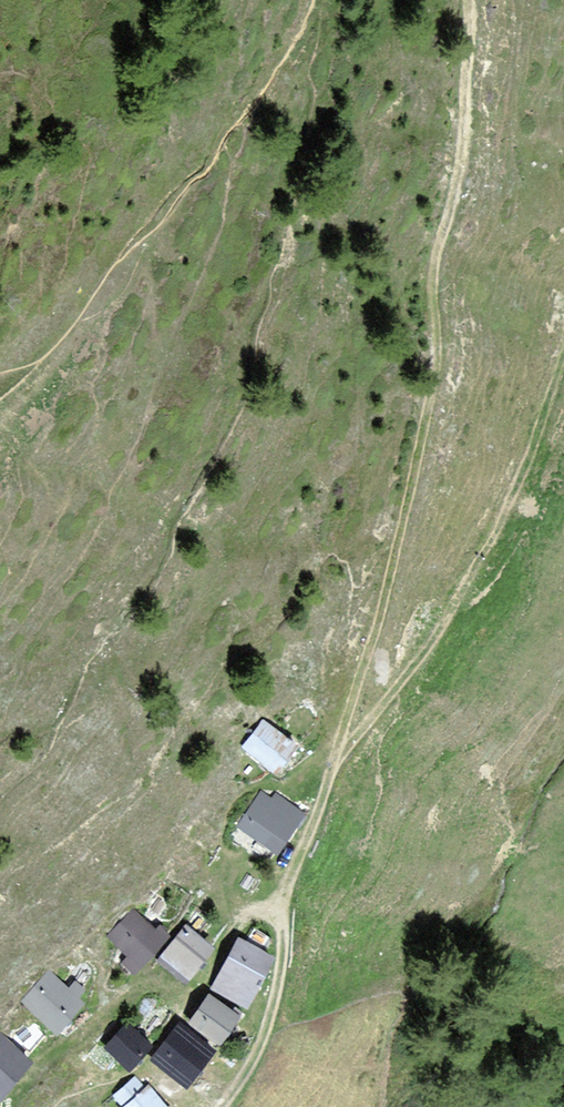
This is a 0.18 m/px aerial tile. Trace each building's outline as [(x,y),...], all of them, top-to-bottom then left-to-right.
[(286,776),(309,745),(268,715),(245,745),(286,776)] [(310,809),(264,783),(239,827),(285,853),(310,809)] [(180,938),(135,905),(106,943),(152,976),(180,938)] [(199,925),(170,962),(199,985),(228,948),(199,925)] [(233,985),(266,1005),(295,958),(261,938),(233,985)] [(71,1040),(98,999),(54,968),(21,1004),(71,1040)] [(263,1019),(225,991),(205,1019),(243,1047),(263,1019)] [(145,1019),(116,1048),(144,1076),(173,1046),(145,1019)] [(43,1060),(6,1031),(0,1038),(0,1090),(12,1100),(43,1060)] [(171,1066),(210,1097),(238,1062),(199,1031),(171,1066)] [(124,1099),(132,1106),(192,1106),(155,1069),(124,1099)]
